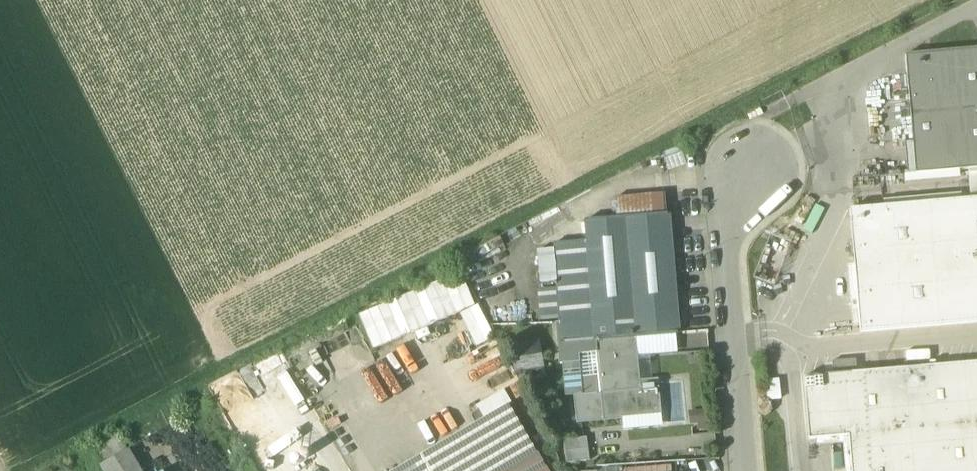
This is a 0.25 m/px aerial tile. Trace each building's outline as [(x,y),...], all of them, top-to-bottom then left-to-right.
[(905,55),(916,175),(968,170),(971,200),(850,211),(860,333),(976,323),(976,49),(905,55)] [(613,203),(614,219),(668,215),(666,198),(613,203)] [(678,336),(668,215),(614,219),(585,222),(587,242),(596,343),(633,340),(678,336)] [(563,345),(596,343),(587,242),(554,245),(561,324),(563,345)] [(468,272),(360,311),(372,347),(469,313),(480,344),(492,339),(468,272)] [(574,398),(577,425),(622,420),(621,415),(657,411),(654,387),(643,388),(643,389),(638,390),(633,340),(596,343),(563,345),(561,324),(557,324),(560,366),(580,364),(583,397),(574,398)] [(856,361),(832,362),(833,374),(857,372),(856,361)] [(852,470),(976,470),(976,363),(804,378),(809,441),(849,438),(852,470)] [(414,462),(420,470),(510,470),(537,455),(509,406),(414,462)] [(92,447),(103,466),(131,450),(121,432),(92,447)] [(563,442),(566,466),(590,462),(587,439),(563,442)] [(547,470),(564,470),(553,449),(537,455),(547,470)] [(107,470),(144,470),(131,450),(103,466),(107,470)] [(510,470),(547,470),(537,455),(510,470)] [(414,462),(398,470),(420,470),(414,462)]
